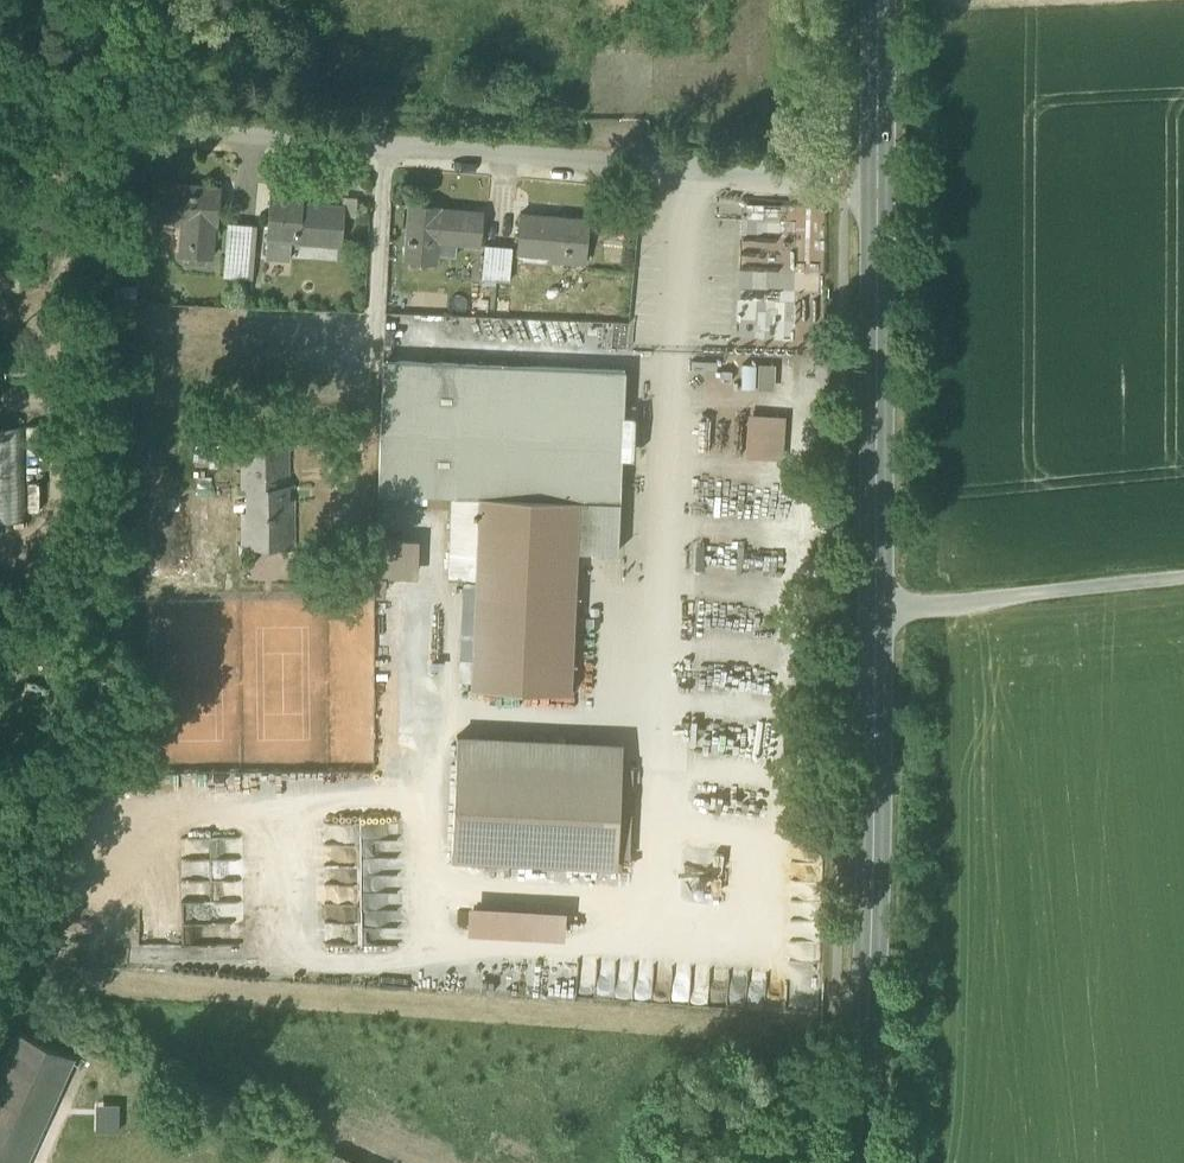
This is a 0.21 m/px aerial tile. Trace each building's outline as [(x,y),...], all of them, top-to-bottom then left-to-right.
[(189,254),(210,256),(213,223),(216,224),(219,188),(154,182),(151,217),(183,220),(192,221),(189,254)] [(266,238),(267,238),(289,239),(339,243),(342,206),(300,203),(300,194),(270,192),(266,238)] [(405,259),(435,261),(436,239),(479,243),(482,212),(439,208),(439,206),(410,204),(405,259)] [(550,259),(562,260),(564,256),(567,256),(570,250),(585,252),(587,219),(520,213),(516,251),(549,254),(550,259)] [(768,216),(748,213),(742,265),(783,270),(789,224),(767,221),(768,216)] [(180,254),(189,254),(192,221),(183,220),(180,254)] [(228,222),(224,258),(253,260),(256,225),(228,222)] [(287,258),(289,239),(267,238),(266,256),(287,258)] [(482,278),(509,280),(512,246),(485,244),(482,278)] [(250,292),(253,260),(224,258),(222,290),(250,292)] [(378,492),(454,495),(454,494),(479,495),(579,498),(577,549),(617,551),(621,456),(622,435),(632,436),(632,415),(623,415),(625,370),(383,361),(378,492)] [(740,361),(740,386),(793,387),(793,362),(740,361)] [(785,416),(747,413),(744,456),(782,458),(785,416)] [(631,457),(632,436),(622,435),(621,456),(631,457)] [(21,519),(28,440),(0,437),(0,517),(21,519)] [(208,465),(229,465),(229,443),(208,442),(208,465)] [(237,545),(298,545),(297,485),(292,485),(292,442),(236,442),(237,545)] [(462,578),(475,579),(479,495),(454,494),(454,495),(453,521),(452,521),(448,578),(462,578)] [(579,498),(479,495),(475,579),(471,677),(471,688),(571,692),(577,549),(579,498)] [(373,567),(373,534),(359,534),(359,567),(373,567)] [(418,538),(376,536),(375,575),(417,577),(418,538)] [(475,579),(462,578),(457,677),(471,677),(475,579)] [(369,625),(381,625),(381,594),(339,593),(338,626),(369,626),(369,625)] [(457,734),(456,759),(622,765),(623,741),(457,734)] [(453,853),(619,860),(622,765),(456,759),(453,853)] [(566,910),(469,905),(467,933),(564,937),(566,910)] [(0,1072),(0,1162),(22,1162),(72,1053),(19,1030),(0,1072)] [(118,1101),(94,1102),(94,1130),(118,1130),(118,1101)] [(335,1153),(330,1162),(357,1162),(335,1153)]
